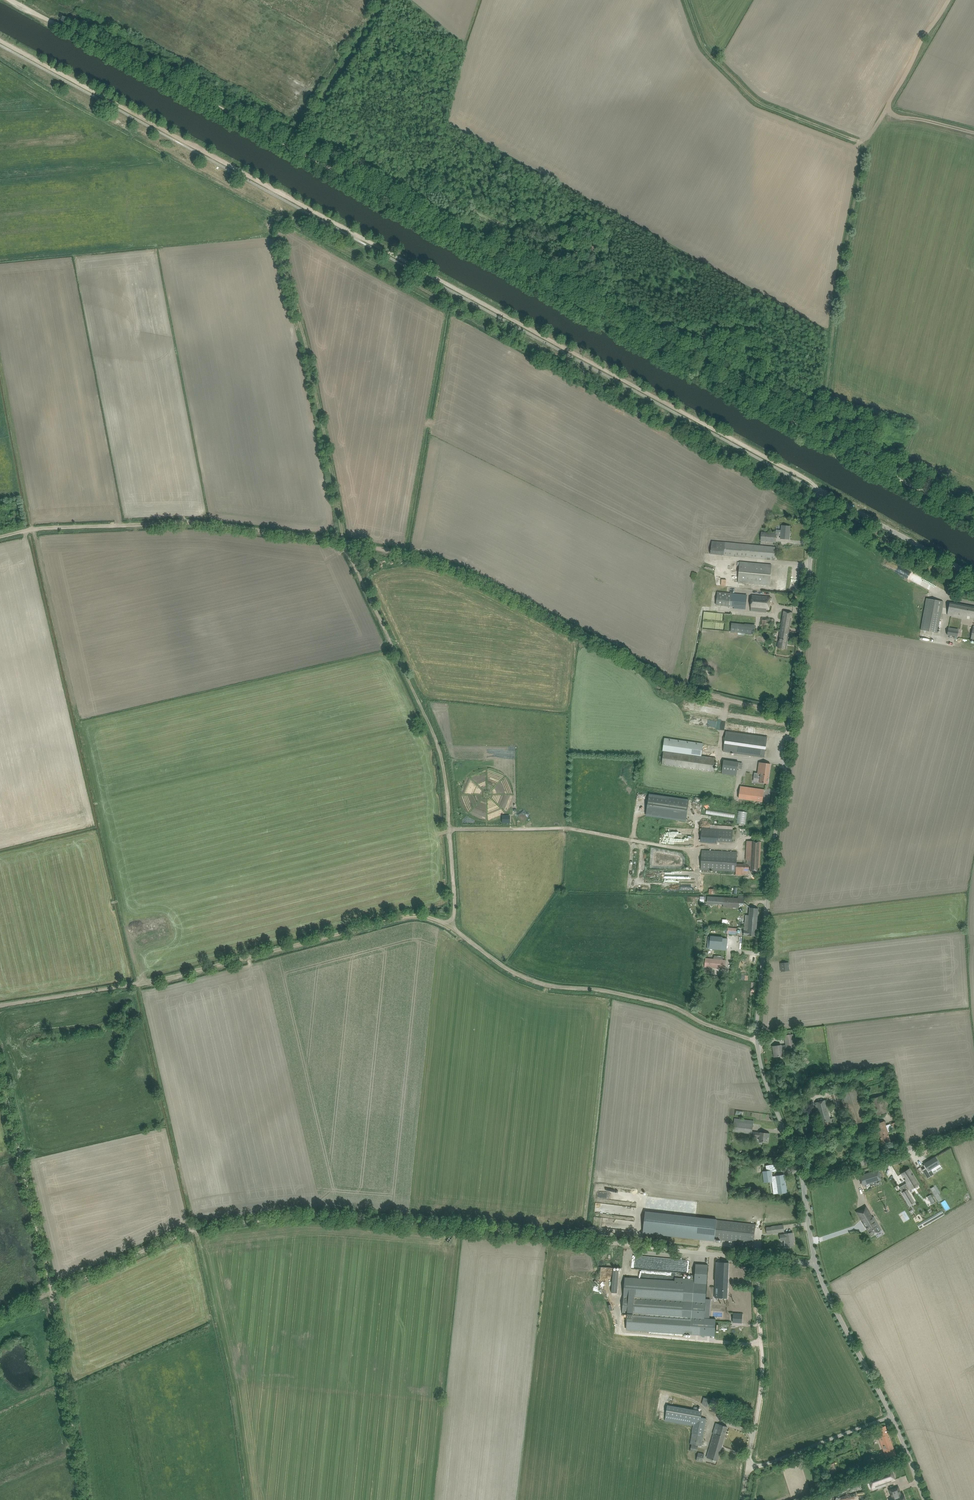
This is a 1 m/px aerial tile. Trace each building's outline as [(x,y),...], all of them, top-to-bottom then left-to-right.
[(782,526),(781,531),(776,530),(776,533),(761,532),(761,541),(776,542),(776,535),(781,536),(781,539),(784,539),(789,539),(790,526),(782,526)] [(712,541),(710,554),(774,560),(775,555),(777,555),(777,549),(775,549),(775,547),(712,541)] [(740,562),(738,582),(770,585),(772,565),(767,564),(740,562)] [(737,579),(737,571),(729,570),(729,575),(731,575),(730,579),(737,579)] [(716,602),(716,604),(730,606),(746,607),(747,595),(731,593),(717,592),(717,598),(716,602)] [(752,595),(751,611),(764,612),(766,612),(767,609),(767,605),(770,605),(771,597),(766,597),(752,595)] [(927,598),(921,630),(937,633),(943,601),(927,598)] [(947,615),(973,620),(973,607),(950,603),(947,615)] [(778,648),(781,648),(786,649),(792,613),(784,611),(778,648)] [(732,624),(731,632),(739,633),(751,634),(754,634),(755,626),(732,624)] [(948,629),(947,635),(955,636),(954,638),(957,638),(958,635),(955,634),(955,631),(948,629)] [(696,711),(696,703),(684,702),(683,710),(696,711)] [(690,714),(688,722),(700,725),(702,717),(690,714)] [(726,731),(723,751),(764,757),(767,737),(726,731)] [(702,743),(665,738),(662,765),(714,772),(716,758),(701,755),(702,743)] [(724,760),(722,773),(737,775),(738,768),(738,762),(724,760)] [(754,777),(756,777),(760,778),(760,782),(768,784),(771,764),(759,762),(758,773),(754,772),(754,777)] [(741,786),(739,798),(762,801),(764,790),(741,786)] [(649,793),(646,815),(687,821),(690,799),(649,793)] [(701,828),(701,840),(717,841),(720,841),(732,842),(733,830),(710,829),(701,828)] [(737,864),(737,871),(744,871),(744,874),(749,875),(749,866),(749,864),(751,864),(751,866),(750,870),(759,871),(761,841),(752,841),(751,860),(747,860),(747,864),(737,864)] [(702,850),(701,870),(736,871),(737,871),(737,864),(737,852),(702,850)] [(724,904),(723,907),(739,908),(739,905),(740,903),(743,903),(745,903),(745,899),(724,897),(724,904)] [(746,915),(745,922),(748,923),(748,928),(748,931),(756,932),(758,908),(753,908),(750,908),(749,915),(746,915)] [(744,927),(744,935),(747,935),(756,936),(756,932),(748,931),(748,928),(744,927)] [(727,950),(728,938),(708,936),(707,948),(727,950)] [(706,958),(705,967),(725,969),(726,960),(710,958),(706,958)] [(789,962),(785,963),(780,963),(781,971),(790,971),(789,962)] [(786,1045),(787,1047),(787,1048),(795,1047),(793,1034),(792,1034),(792,1032),(784,1033),(785,1035),(786,1045)] [(781,1045),(778,1045),(773,1046),(774,1057),(783,1055),(782,1048),(787,1047),(786,1045),(781,1045)] [(832,1093),(832,1096),(837,1112),(838,1112),(839,1115),(844,1114),(843,1110),(839,1094),(838,1091),(832,1093)] [(887,1093),(871,1099),(867,1101),(872,1115),(876,1114),(877,1113),(878,1115),(893,1109),(887,1093)] [(825,1100),(815,1103),(816,1109),(818,1108),(822,1126),(834,1123),(833,1118),(830,1119),(825,1100)] [(734,1120),(734,1122),(733,1131),(752,1133),(753,1121),(748,1120),(747,1123),(746,1123),(747,1120),(743,1120),(742,1121),(740,1121),(741,1120),(734,1120)] [(880,1136),(881,1139),(883,1144),(891,1141),(888,1133),(889,1133),(884,1121),(875,1124),(879,1136),(880,1136)] [(759,1137),(759,1141),(767,1142),(767,1136),(766,1136),(767,1133),(769,1134),(769,1133),(760,1132),(753,1131),(752,1137),(759,1137)] [(922,1169),(922,1170),(928,1179),(934,1174),(931,1169),(940,1164),(935,1156),(932,1158),(926,1162),(926,1163),(925,1164),(923,1165),(927,1171),(924,1172),(922,1169)] [(859,1175),(862,1186),(882,1180),(879,1169),(859,1175)] [(907,1183),(899,1187),(910,1204),(914,1201),(907,1190),(910,1188),(910,1189),(919,1184),(910,1169),(901,1174),(907,1183)] [(767,1172),(767,1171),(763,1172),(765,1182),(773,1181),(775,1183),(776,1188),(775,1190),(775,1192),(777,1193),(786,1192),(784,1175),(772,1177),(771,1171),(767,1172)] [(859,1210),(857,1212),(861,1220),(862,1219),(864,1222),(863,1223),(866,1227),(866,1226),(872,1236),(882,1230),(878,1224),(877,1225),(876,1225),(871,1218),(872,1217),(868,1210),(862,1214),(859,1210)] [(643,1232),(708,1239),(708,1238),(709,1233),(710,1219),(706,1219),(706,1218),(645,1211),(643,1232)] [(600,1227),(602,1217),(595,1216),(593,1225),(600,1227)] [(710,1219),(709,1233),(708,1238),(753,1243),(755,1224),(710,1219)] [(783,1225),(771,1227),(772,1233),(784,1231),(783,1225)] [(793,1233),(788,1233),(784,1234),(780,1235),(781,1240),(784,1240),(784,1243),(785,1247),(785,1248),(790,1247),(790,1246),(794,1246),(793,1240),(794,1240),(793,1233)] [(716,1262),(716,1287),(715,1298),(728,1298),(729,1262),(716,1262)] [(693,1317),(691,1334),(715,1335),(716,1319),(704,1318),(708,1265),(696,1264),(695,1275),(693,1317)] [(675,1277),(675,1280),(685,1281),(683,1301),(682,1317),(693,1317),(695,1275),(691,1275),(691,1278),(675,1277)] [(625,1277),(624,1297),(683,1301),(685,1281),(675,1280),(625,1277)] [(624,1297),(623,1313),(627,1313),(626,1329),(646,1330),(691,1334),(693,1317),(682,1317),(683,1301),(624,1297)] [(733,1313),(733,1322),(742,1323),(742,1314),(733,1313)] [(704,1396),(702,1404),(713,1407),(715,1400),(704,1396)] [(702,1446),(706,1418),(701,1417),(702,1411),(668,1405),(665,1420),(691,1425),(694,1425),(690,1444),(702,1446)] [(707,1458),(713,1459),(718,1461),(727,1427),(719,1424),(719,1425),(716,1423),(713,1432),(714,1433),(707,1458)] [(877,1429),(879,1433),(880,1436),(878,1437),(887,1458),(896,1455),(885,1426),(877,1429)] [(892,1469),(868,1477),(870,1484),(871,1484),(872,1488),(878,1485),(878,1483),(883,1481),(884,1484),(896,1479),(892,1469)] [(890,1490),(891,1495),(893,1498),(890,1499),(906,1499),(903,1494),(901,1495),(900,1495),(899,1492),(900,1492),(898,1487),(890,1490)]
